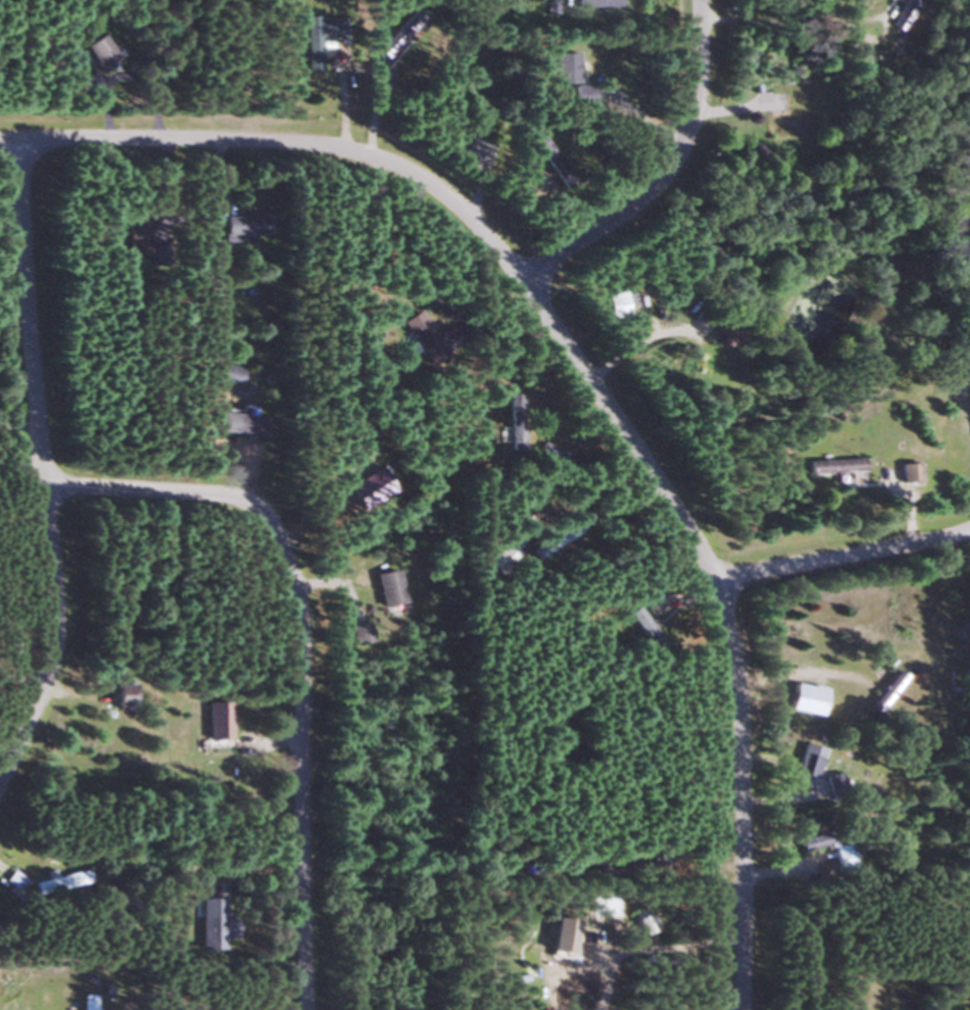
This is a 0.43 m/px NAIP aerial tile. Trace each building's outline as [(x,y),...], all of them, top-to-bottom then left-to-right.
[(576,12),(616,12),(616,0),(576,0),(576,12)] [(918,0),(903,0),(888,26),(900,32),(918,0)] [(421,19),(412,10),(367,55),(376,64),(421,19)] [(341,19),(302,19),(302,41),(341,41),(341,19)] [(113,59),(96,32),(77,44),(94,71),(113,59)] [(574,54),(551,54),(551,86),(574,86),(574,54)] [(798,93),(780,93),(780,116),(765,116),(765,135),(798,135),(798,93)] [(266,214),(222,214),(222,235),(266,235),(266,214)] [(146,220),(123,220),(123,258),(146,258),(146,220)] [(150,246),(150,265),(166,265),(166,246),(150,246)] [(443,354),(416,309),(398,320),(425,365),(443,354)] [(710,337),(728,351),(742,334),(724,320),(710,337)] [(210,377),(231,388),(241,370),(220,358),(210,377)] [(505,427),(497,427),(497,440),(506,440),(506,449),(519,449),(518,393),(505,393),(505,427)] [(262,435),(264,415),(216,411),(214,431),(262,435)] [(862,472),(862,460),(806,461),(806,472),(862,472)] [(919,464),(898,464),(898,482),(919,482),(919,464)] [(580,528),(573,518),(529,549),(536,559),(580,528)] [(372,573),(380,607),(402,602),(394,568),(372,573)] [(644,591),(644,610),(661,610),(661,591),(644,591)] [(641,636),(650,629),(634,606),(625,613),(641,636)] [(347,628),(353,645),(371,640),(365,622),(347,628)] [(864,705),(873,713),(904,678),(895,670),(864,705)] [(817,716),(821,688),(788,683),(784,711),(817,716)] [(112,705),(131,705),(131,685),(112,685),(112,705)] [(228,702),(206,702),(206,740),(228,740),(228,702)] [(820,748),(800,744),(791,784),(812,788),(820,748)] [(849,788),(846,772),(823,777),(826,793),(849,788)] [(832,847),(834,868),(850,867),(848,845),(832,847)] [(32,882),(34,894),(88,882),(85,869),(32,882)] [(233,916),(222,916),(222,899),(199,898),(198,939),(233,940),(233,916)] [(79,994),(79,1009),(92,1009),(92,994),(79,994)]
